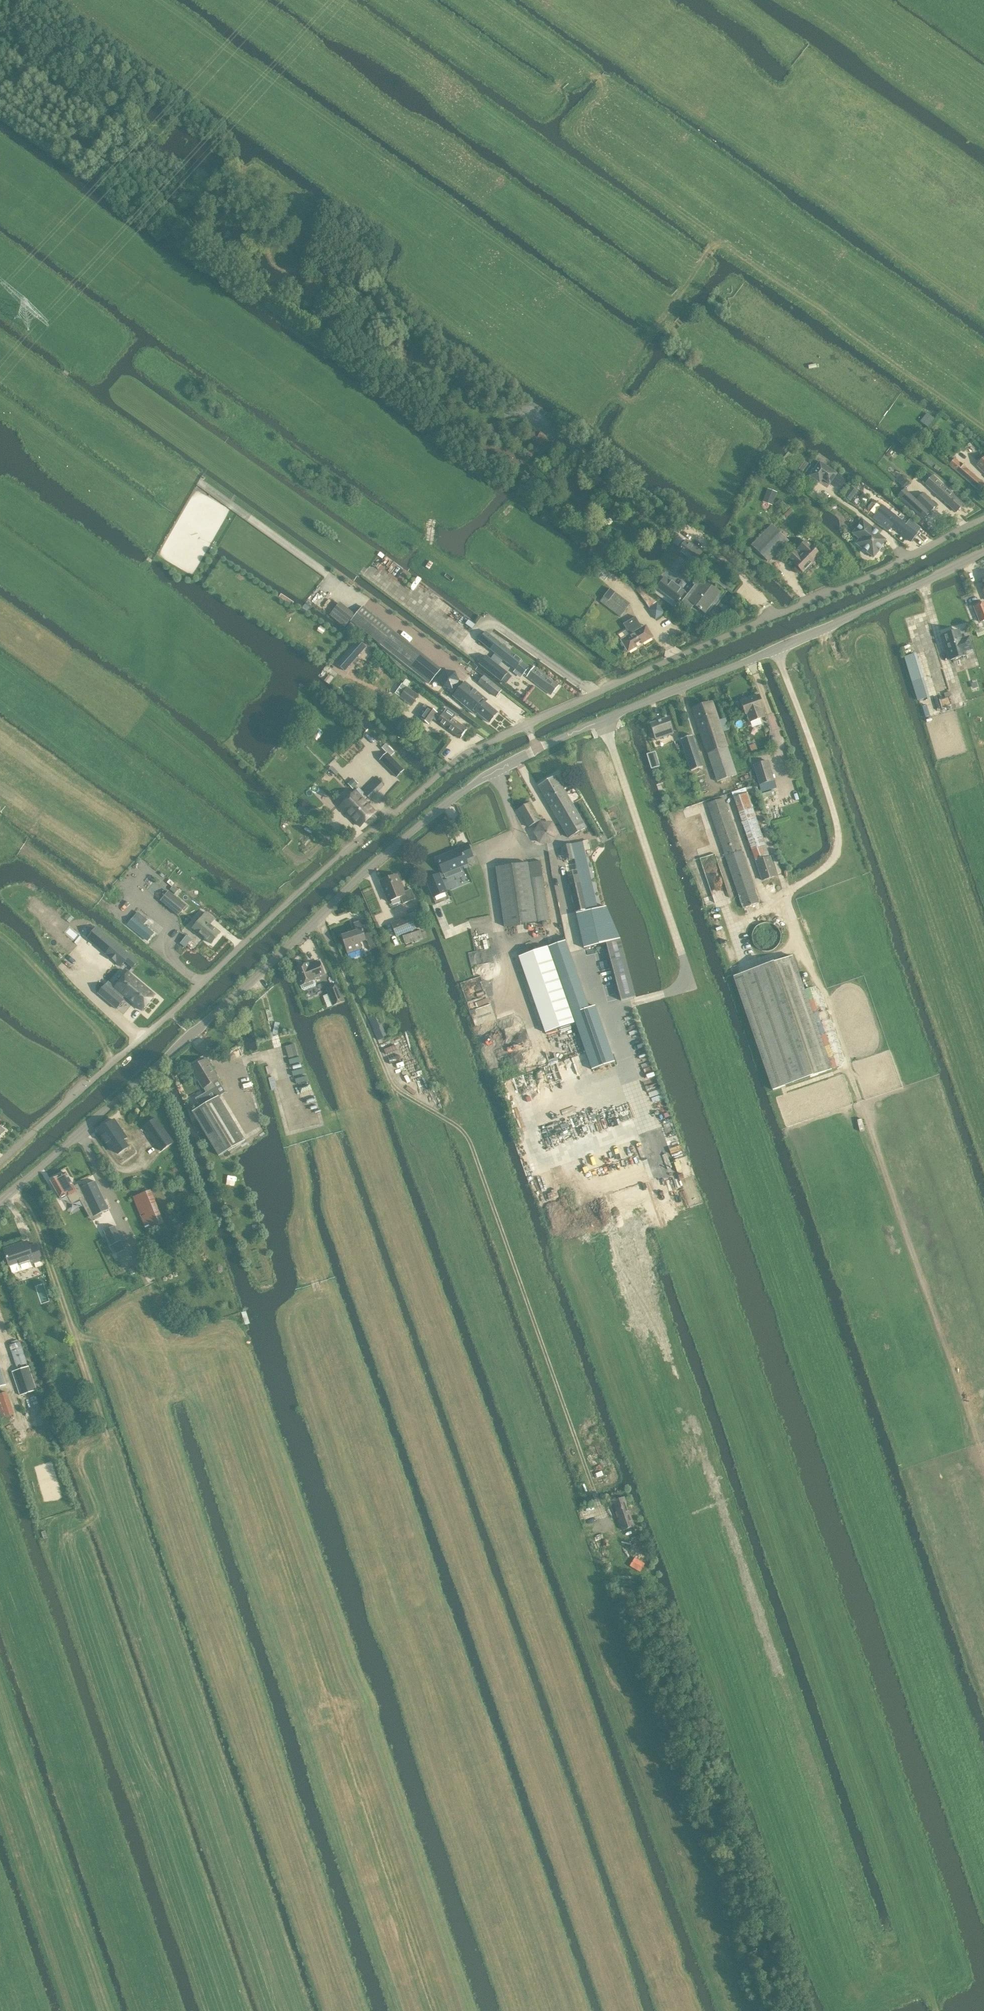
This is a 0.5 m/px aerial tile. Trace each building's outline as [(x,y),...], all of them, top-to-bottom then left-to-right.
[(921,421),(929,428),(936,419),(927,413),(921,421)] [(979,490),(983,484),(983,483),(956,459),(950,465),(979,490)] [(810,476),(817,481),(820,477),(829,484),(837,474),(820,462),(810,476)] [(909,484),(900,475),(895,480),(904,489),(909,484)] [(926,484),(956,512),(964,504),(934,475),(926,484)] [(531,480),(522,492),(530,498),(539,487),(531,480)] [(854,481),(847,491),(852,495),(854,492),(853,491),(859,484),(854,481)] [(772,506),(777,492),(768,489),(763,502),(772,506)] [(917,500),(911,507),(924,519),(937,505),(924,493),(917,500)] [(774,505),(779,510),(785,504),(780,499),(774,505)] [(882,505),(873,517),(881,524),(889,530),(892,526),(911,541),(917,533),(902,521),(894,515),(882,505)] [(862,550),(866,553),(867,552),(874,558),(879,550),(882,546),(881,546),(886,540),(877,533),(878,532),(874,530),(875,529),(863,520),(853,534),(859,539),(856,544),(863,549),(862,550)] [(752,546),(769,562),(789,542),(772,526),(752,546)] [(677,551),(694,565),(703,554),(686,540),(677,551)] [(804,573),(820,555),(806,542),(790,558),(795,563),(794,564),(804,573)] [(677,603),(678,601),(691,610),(694,605),(705,613),(721,592),(699,576),(693,585),(694,586),(688,594),(685,592),(665,577),(657,588),(677,603)] [(621,617),(631,604),(616,592),(616,593),(610,589),(600,602),(621,617)] [(974,607),(980,622),(983,620),(983,603),(974,607)] [(441,669),(370,613),(363,607),(351,622),(429,683),(441,669)] [(642,644),(653,638),(646,626),(642,628),(636,617),(623,624),(630,635),(621,640),(628,652),(637,647),(636,645),(640,642),(642,644)] [(959,630),(943,635),(945,642),(944,643),(946,648),(947,649),(951,660),(966,655),(974,652),(969,637),(961,640),(959,630)] [(479,640),(514,669),(516,670),(523,676),(524,674),(552,695),(559,686),(535,667),(532,671),(524,664),(524,663),(486,632),(479,640)] [(336,661),(338,663),(337,664),(345,671),(366,648),(358,641),(356,642),(355,641),(347,649),(349,651),(346,654),(344,652),(336,661)] [(502,682),(503,680),(507,683),(512,677),(508,674),(508,673),(486,656),(480,664),(502,682)] [(321,676),(326,680),(334,671),(329,667),(321,676)] [(445,672),(439,679),(442,689),(452,691),(459,683),(456,673),(445,672)] [(497,697),(501,691),(502,691),(502,690),(491,681),(490,682),(485,688),(497,697)] [(465,682),(453,696),(476,715),(477,713),(489,723),(498,713),(486,702),(487,700),(465,682)] [(396,693),(400,697),(412,706),(419,696),(407,687),(407,688),(402,684),(396,693)] [(746,714),(747,714),(750,722),(765,717),(762,708),(764,708),(759,695),(741,702),(746,714)] [(717,781),(727,778),(737,775),(723,732),(730,730),(726,718),(719,720),(713,702),(693,709),(708,754),(717,781)] [(425,705),(419,714),(422,717),(421,719),(429,724),(433,718),(437,721),(437,722),(460,739),(468,729),(453,719),(456,715),(447,708),(444,712),(441,716),(425,705)] [(656,740),(663,737),(664,739),(667,738),(666,736),(674,733),(669,717),(650,724),(656,740)] [(693,735),(681,739),(683,747),(691,771),(696,770),(703,767),(704,767),(693,735)] [(387,753),(380,760),(390,770),(397,777),(404,770),(391,756),(395,752),(386,744),(382,748),(387,753)] [(677,766),(680,775),(687,772),(679,749),(673,751),(678,765),(677,766)] [(768,761),(754,766),(760,785),(774,780),(768,761)] [(586,828),(573,804),(566,793),(557,776),(539,786),(569,838),(586,828)] [(377,778),(363,793),(368,797),(368,798),(369,799),(370,800),(384,786),(380,781),(377,778)] [(357,791),(340,806),(359,826),(376,811),(366,801),(365,800),(360,794),(357,791)] [(759,903),(724,798),(707,804),(742,908),(759,903)] [(531,803),(519,810),(529,827),(541,820),(531,803)] [(552,823),(541,822),(534,832),(540,843),(551,843),(557,834),(552,823)] [(576,913),(598,908),(583,842),(561,847),(576,913)] [(461,848),(437,858),(443,873),(444,874),(445,876),(445,878),(461,872),(459,868),(468,864),(466,860),(473,857),(468,844),(460,847),(461,848)] [(769,857),(757,862),(763,881),(777,876),(770,857),(769,857)] [(542,861),(529,863),(538,922),(550,920),(542,861)] [(537,922),(528,863),(496,867),(504,927),(537,922)] [(443,873),(427,879),(427,880),(434,898),(448,893),(442,878),(445,876),(444,874),(443,873)] [(388,902),(400,897),(403,904),(416,899),(412,889),(404,892),(398,875),(380,882),(388,902)] [(178,915),(186,906),(168,891),(160,901),(178,915)] [(606,942),(620,939),(606,906),(577,913),(584,948),(606,942)] [(138,912),(128,925),(147,941),(154,933),(144,924),(148,920),(138,912)] [(206,912),(193,928),(211,944),(220,933),(210,925),(214,919),(206,912)] [(397,937),(416,929),(410,916),(391,924),(397,937)] [(361,943),(367,941),(370,950),(373,950),(375,955),(378,954),(370,931),(364,933),(360,921),(353,923),(356,931),(341,936),(347,954),(363,949),(361,943)] [(780,942),(780,939),(780,937),(779,934),(778,932),(776,929),(774,927),(772,926),(770,925),(767,925),(763,925),(761,926),(758,927),(756,929),(754,931),(752,934),(751,936),(751,939),(751,942),(752,944),(753,947),(755,949),(756,950),(760,953),(764,954),(768,954),(770,953),(774,951),(776,950),(778,947),(779,945),(780,942)] [(97,926),(87,938),(121,967),(125,962),(132,968),(138,961),(97,926)] [(420,930),(402,936),(405,944),(415,941),(423,938),(421,933),(420,930)] [(187,935),(180,943),(185,947),(192,939),(187,935)] [(620,939),(606,942),(621,1001),(635,997),(620,939)] [(566,941),(549,947),(572,1013),(592,1070),(615,1062),(595,1006),(589,1008),(566,941)] [(548,947),(519,957),(545,1033),(574,1022),(548,947)] [(734,976),(772,1089),(831,1069),(792,956),(734,976)] [(294,968),(301,986),(302,989),(304,990),(315,986),(316,983),(315,980),(314,978),(325,974),(320,962),(309,966),(308,963),(294,968)] [(105,984),(98,993),(117,1009),(124,1000),(122,999),(124,996),(141,1011),(155,995),(128,972),(112,990),(105,984)] [(326,989),(333,1006),(345,1001),(339,984),(326,989)] [(213,1082),(218,1079),(206,1059),(191,1068),(203,1088),(204,1088),(207,1093),(216,1087),(213,1082)] [(219,1156),(245,1140),(219,1096),(193,1112),(219,1156)] [(157,1117),(143,1127),(161,1152),(175,1142),(157,1117)] [(115,1120),(98,1132),(111,1149),(114,1147),(119,1154),(129,1147),(124,1140),(127,1138),(115,1120)] [(52,1180),(51,1181),(61,1198),(68,1195),(69,1196),(72,1203),(83,1197),(84,1197),(94,1217),(109,1209),(96,1181),(80,1188),(78,1184),(74,1186),(73,1187),(66,1173),(57,1178),(56,1177),(54,1178),(52,1179),(52,1180)] [(150,1190),(133,1197),(147,1231),(164,1224),(150,1190)] [(115,1226),(104,1231),(108,1241),(111,1246),(112,1245),(121,1241),(122,1240),(120,1236),(115,1226)] [(27,1242),(5,1250),(10,1266),(13,1274),(21,1271),(19,1265),(33,1260),(34,1263),(35,1268),(44,1265),(42,1260),(36,1244),(29,1247),(27,1242)] [(11,1303),(2,1279),(0,1279),(0,1307),(11,1303)] [(17,1370),(12,1372),(20,1395),(36,1390),(28,1366),(17,1370)] [(624,1497),(613,1500),(623,1531),(635,1527),(631,1515),(634,1514),(631,1505),(628,1506),(624,1497)]
